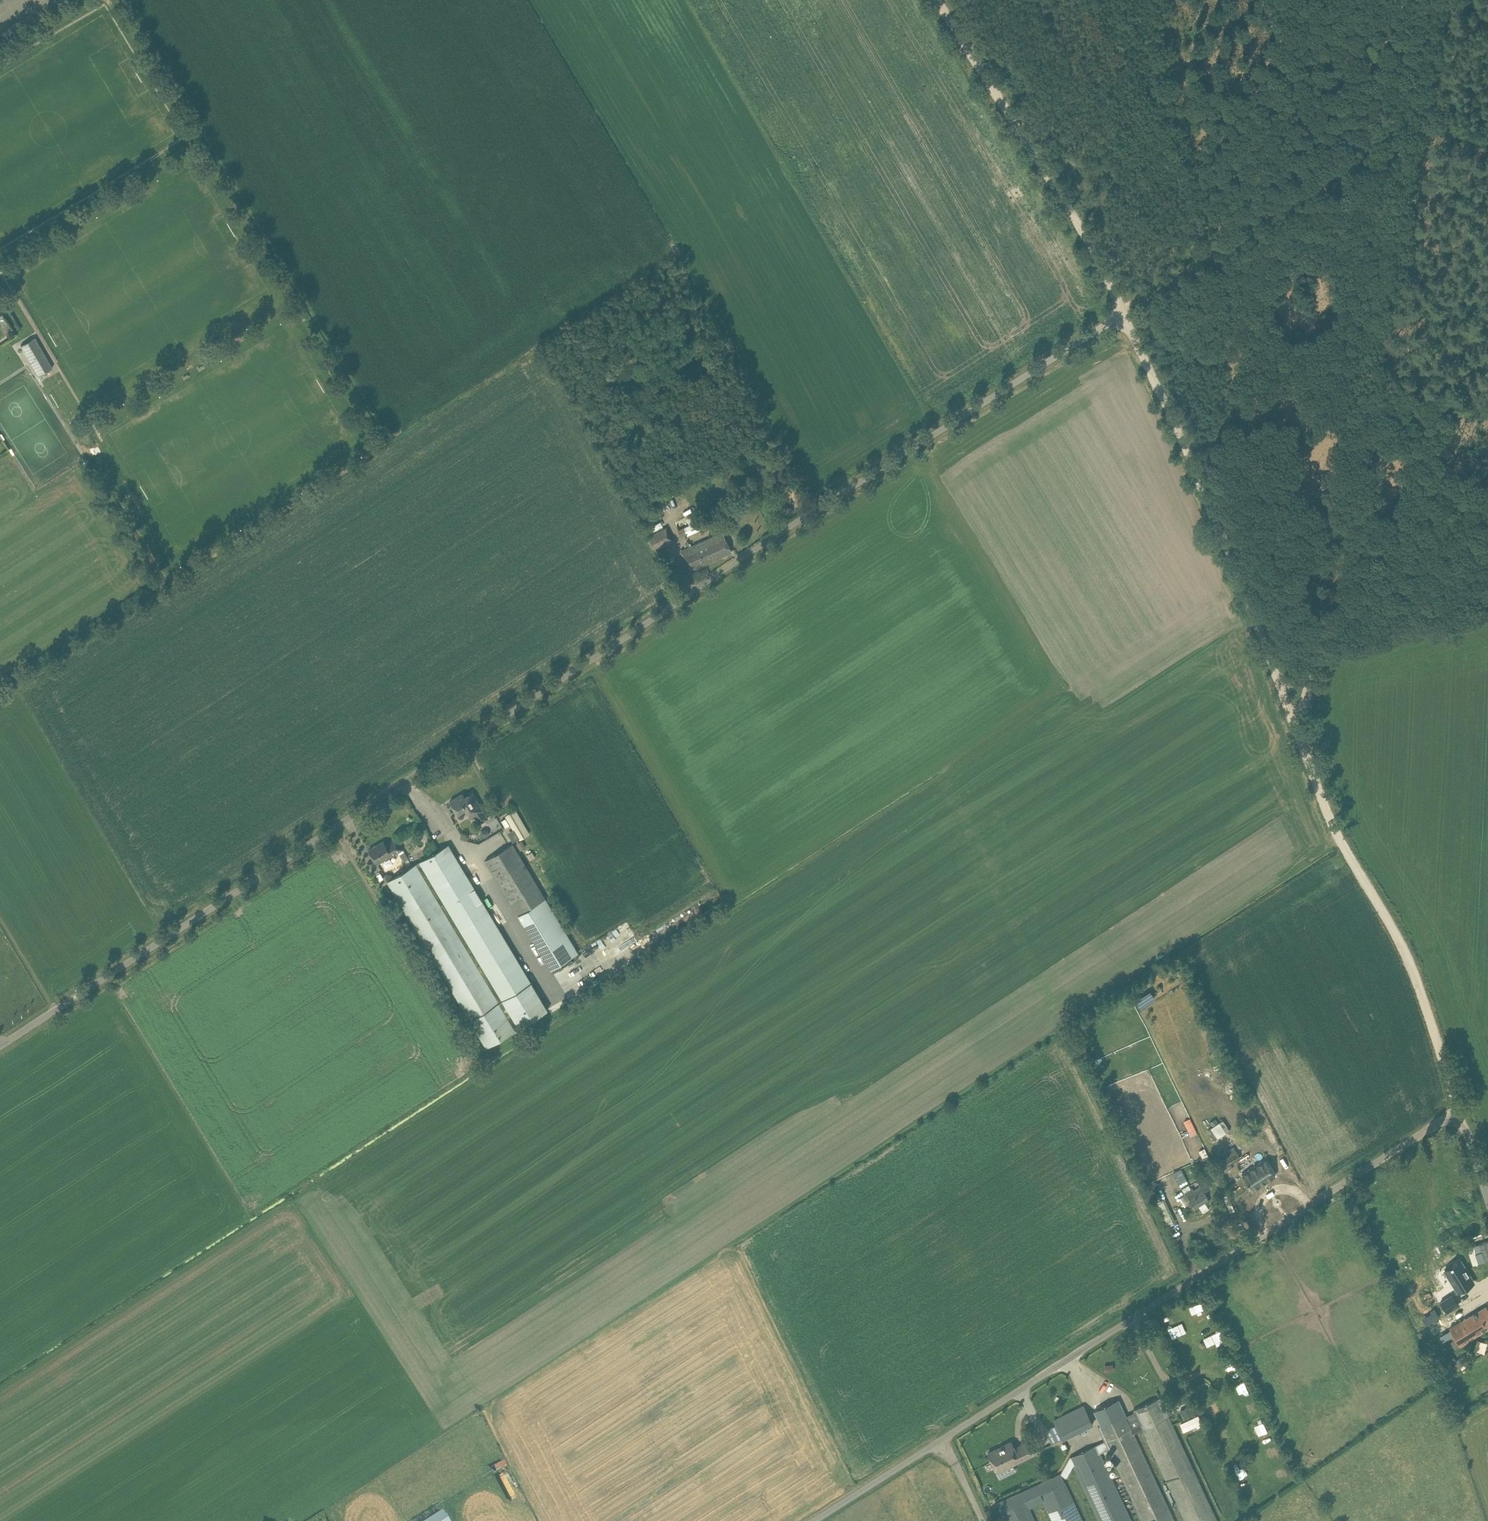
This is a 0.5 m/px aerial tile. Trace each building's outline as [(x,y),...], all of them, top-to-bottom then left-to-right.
[(36,336),(21,345),(38,375),(53,366),(36,336)] [(627,389),(638,373),(634,370),(622,386),(627,389)] [(676,525),(678,529),(675,531),(678,537),(691,531),(688,525),(696,522),(694,517),(676,525)] [(666,527),(648,536),(654,549),(673,540),(666,527)] [(731,551),(727,542),(723,532),(683,550),(692,569),(731,551)] [(488,818),(473,792),(465,796),(463,793),(450,801),(457,813),(466,808),(472,818),(475,817),(479,824),(488,818)] [(501,810),(497,803),(492,807),(496,813),(501,810)] [(516,809),(506,815),(507,817),(511,824),(514,829),(515,830),(510,833),(514,840),(519,837),(519,838),(520,839),(530,833),(516,809)] [(386,844),(384,840),(369,849),(378,863),(396,852),(396,853),(403,849),(396,838),(386,844)] [(546,898),(519,854),(513,843),(486,860),(511,903),(551,969),(579,952),(546,898)] [(548,1009),(454,852),(449,844),(388,880),(487,1046),(512,1031),(513,1033),(517,1031),(515,1028),(548,1009)] [(1241,1157),(1235,1149),(1234,1147),(1223,1153),(1227,1158),(1217,1164),(1223,1174),(1233,1167),(1231,1163),(1241,1157)] [(1265,1159),(1242,1173),(1252,1188),(1260,1183),(1261,1185),(1276,1176),(1265,1159)] [(1210,1186),(1208,1182),(1204,1176),(1198,1180),(1201,1186),(1194,1190),(1192,1187),(1184,1192),(1195,1208),(1209,1199),(1204,1190),(1210,1186)] [(1293,1196),(1285,1183),(1260,1199),(1268,1212),(1293,1196)] [(1165,1197),(1157,1201),(1164,1214),(1174,1210),(1172,1207),(1170,1208),(1165,1197)] [(1462,1243),(1464,1249),(1474,1245),(1476,1251),(1467,1255),(1471,1265),(1487,1258),(1487,1255),(1481,1236),(1462,1243)] [(1452,1263),(1446,1267),(1460,1291),(1477,1281),(1462,1257),(1454,1262),(1453,1261),(1452,1262),(1452,1263)] [(1454,1294),(1440,1303),(1447,1314),(1461,1305),(1454,1294)] [(1198,1315),(1207,1312),(1205,1304),(1195,1307),(1198,1315)] [(1478,1311),(1462,1321),(1450,1328),(1456,1338),(1452,1340),(1452,1343),(1455,1348),(1472,1338),(1487,1328),(1487,1308),(1486,1305),(1478,1311)] [(1207,1348),(1223,1338),(1217,1328),(1201,1339),(1207,1348)] [(1173,1342),(1182,1338),(1178,1330),(1170,1334),(1173,1342)] [(1454,1372),(1469,1361),(1464,1354),(1456,1360),(1454,1356),(1437,1369),(1444,1380),(1450,1376),(1448,1373),(1451,1371),(1452,1373),(1454,1371),(1454,1372)] [(1133,1409),(1135,1412),(1140,1424),(1143,1429),(1185,1520),(1218,1520),(1160,1397),(1133,1409)] [(1094,1410),(1101,1425),(1100,1425),(1107,1440),(1110,1448),(1144,1520),(1175,1520),(1134,1433),(1143,1429),(1140,1424),(1132,1428),(1126,1416),(1125,1413),(1120,1403),(1112,1407),(1110,1403),(1094,1410)] [(1084,1405),(1054,1420),(1063,1439),(1093,1424),(1084,1405)] [(1198,1414),(1180,1423),(1184,1431),(1202,1423),(1198,1414)] [(1221,1428),(1224,1437),(1233,1434),(1230,1425),(1221,1428)] [(1070,1457),(1074,1465),(1100,1520),(1132,1520),(1100,1453),(1110,1448),(1107,1440),(1097,1445),(1070,1457)] [(1012,1441),(988,1453),(1000,1477),(1015,1470),(1012,1464),(1033,1454),(1027,1442),(1015,1448),(1012,1441)] [(1022,1492),(1029,1508),(1044,1501),(1053,1520),(1083,1520),(1064,1480),(1074,1465),(1070,1457),(1061,1473),(1022,1492)] [(997,1503),(1006,1520),(1035,1520),(1029,1508),(1022,1492),(997,1503)] [(428,1520),(449,1520),(443,1512),(428,1520)]
